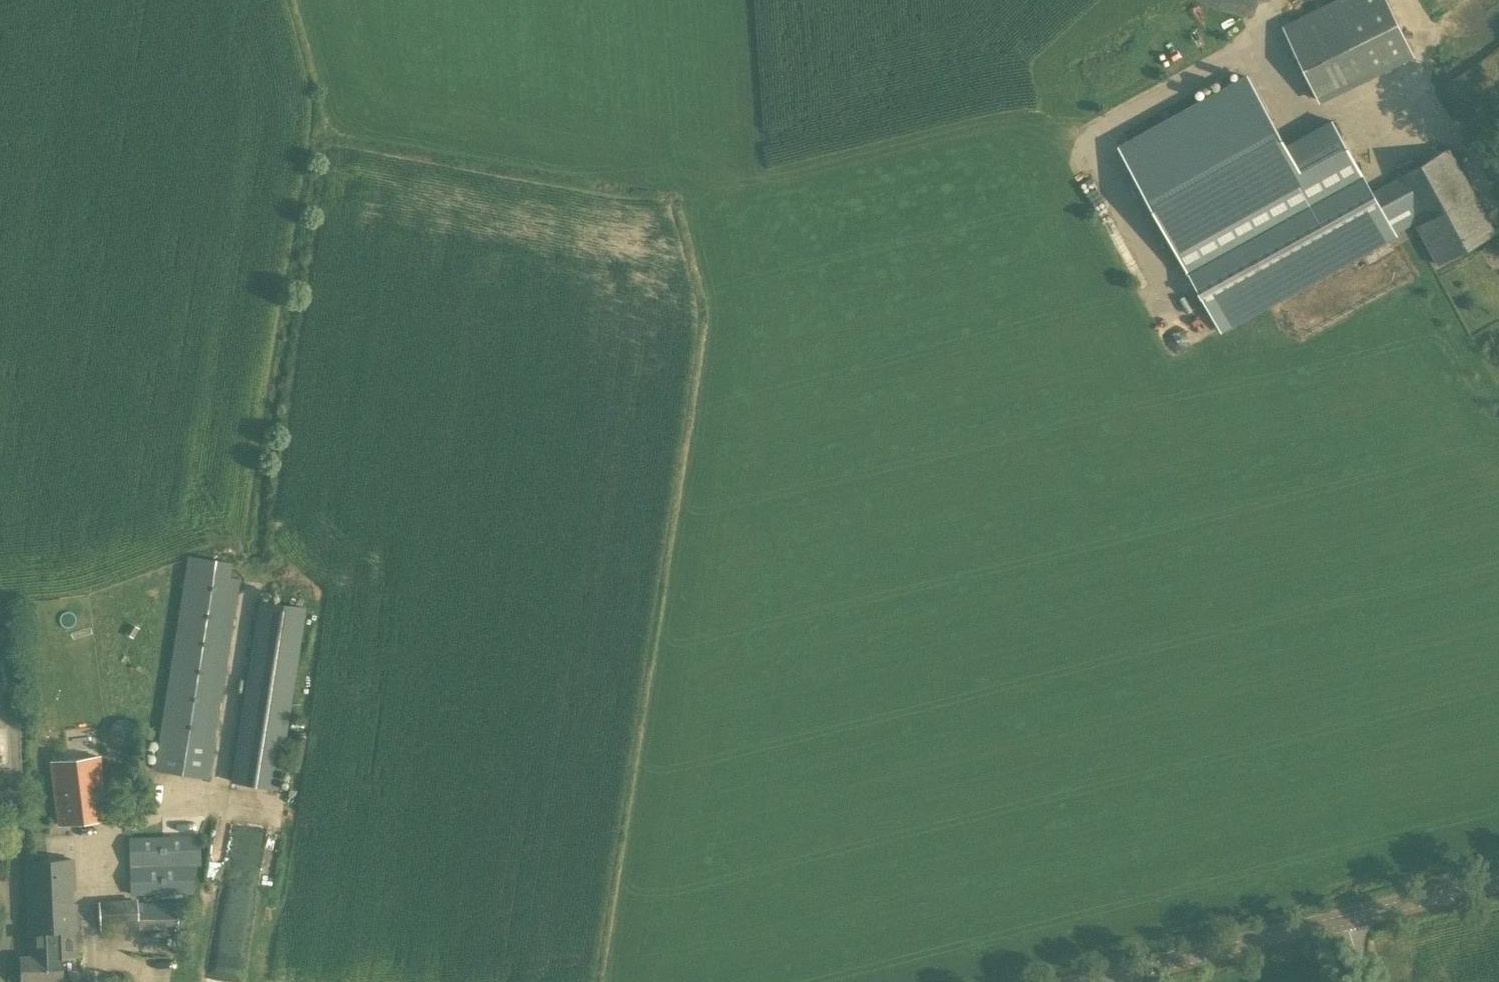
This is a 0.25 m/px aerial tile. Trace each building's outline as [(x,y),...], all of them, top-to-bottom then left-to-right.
[(1414,57),(1387,0),(1336,0),(1283,26),(1320,103),(1414,57)] [(1392,229),(1372,193),(1353,158),(1334,123),(1287,148),(1249,77),(1120,147),(1178,253),(1221,331),(1395,234),(1392,229)] [(1438,264),(1495,233),(1449,149),(1396,179),(1396,180),(1372,193),(1392,229),(1416,215),(1421,224),(1417,226),(1438,264)] [(209,779),(240,578),(230,576),(232,564),(187,557),(154,770),(209,779)] [(278,789),(306,608),(258,600),(230,782),(278,789)] [(59,824),(106,818),(99,756),(52,761),(59,824)] [(228,833),(228,858),(261,858),(261,833),(228,833)] [(193,864),(200,863),(200,835),(130,837),(130,897),(194,893),(193,864)] [(74,930),(78,929),(77,904),(73,904),(72,890),(76,890),(75,858),(24,861),(28,932),(35,931),(74,930)] [(136,926),(136,902),(136,899),(99,901),(100,930),(136,929),(136,926)] [(136,902),(136,926),(176,925),(176,901),(136,902)] [(37,956),(19,957),(21,981),(45,981),(61,981),(60,957),(75,956),(74,930),(35,931),(37,956)]
